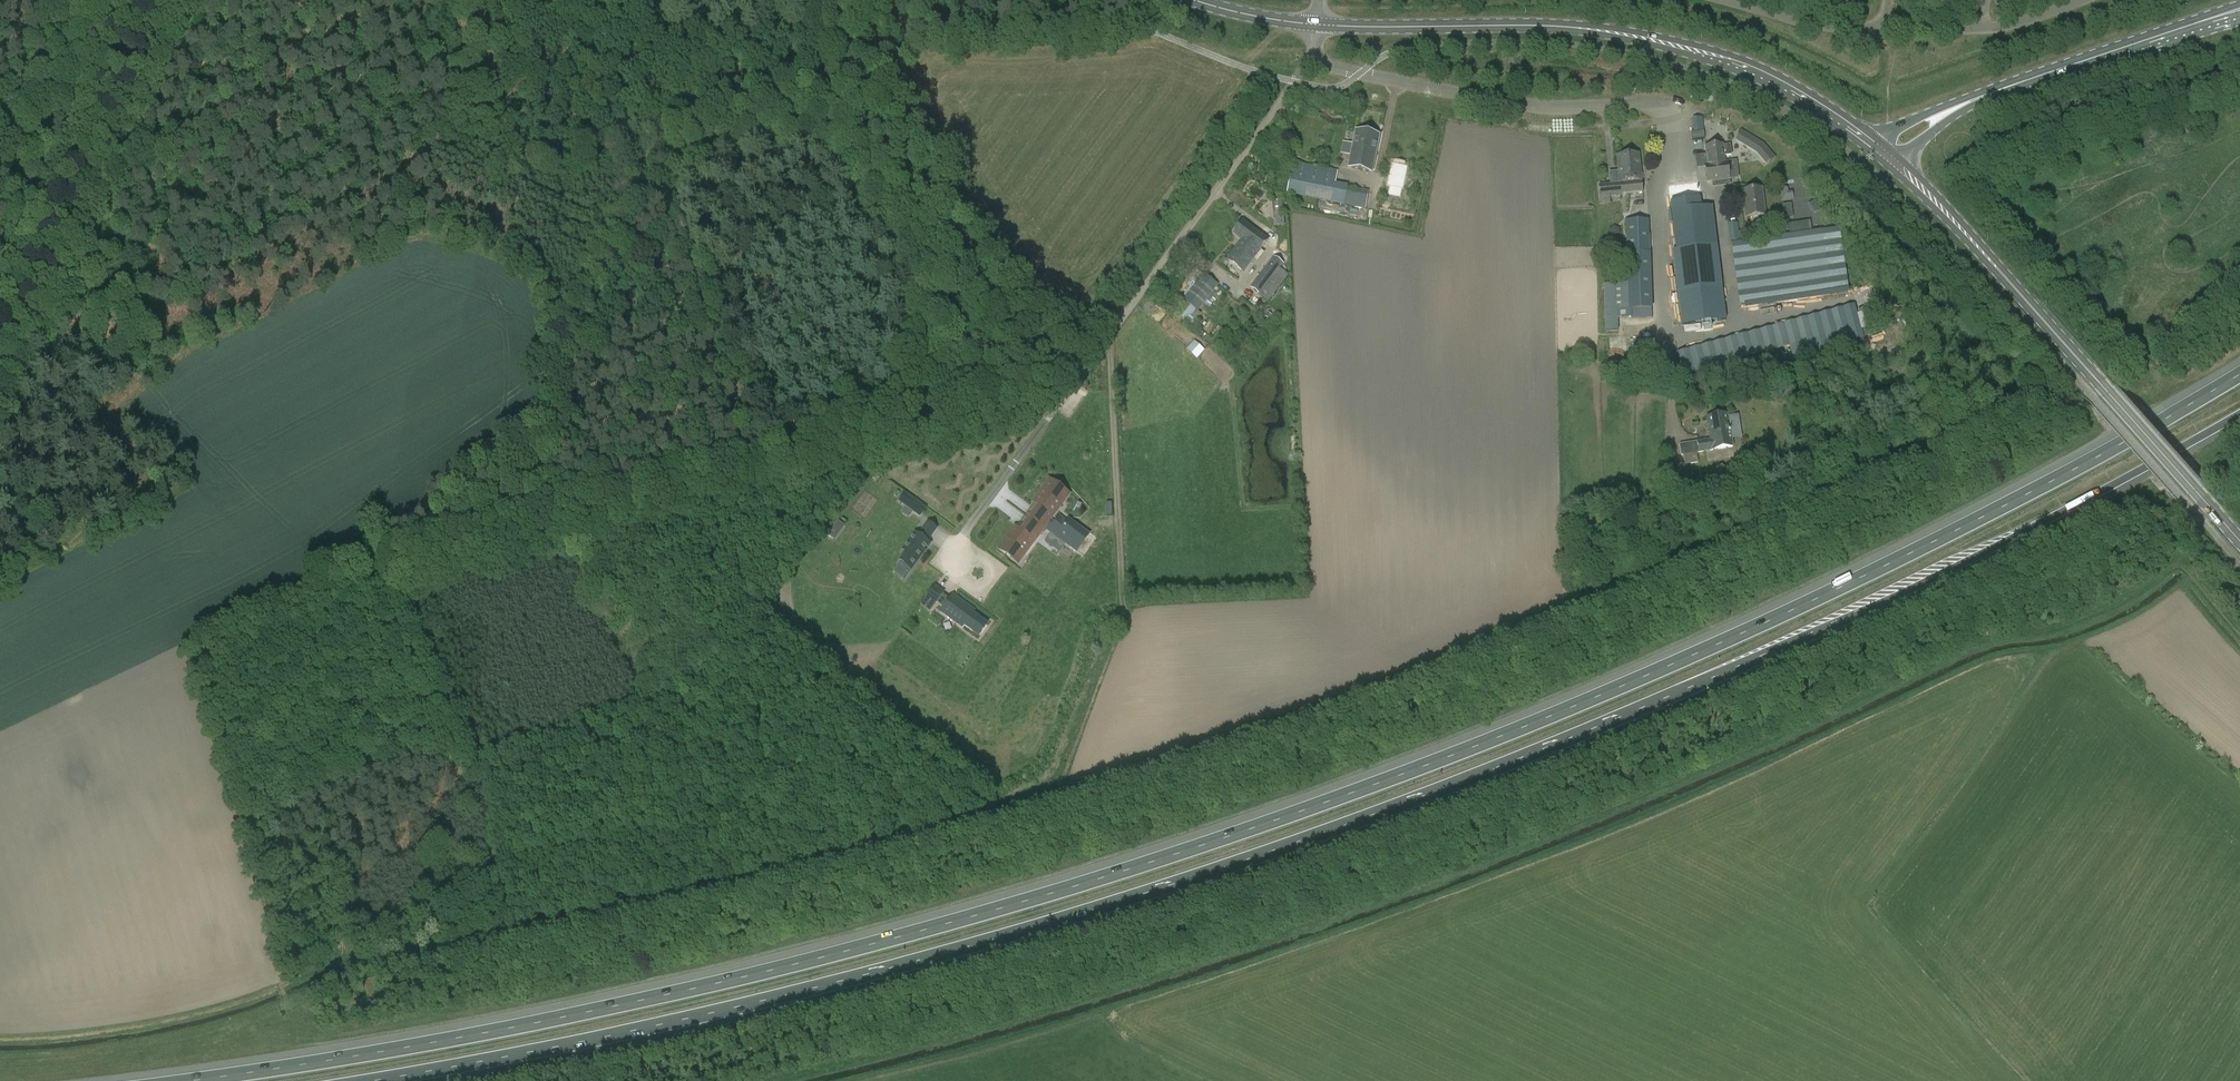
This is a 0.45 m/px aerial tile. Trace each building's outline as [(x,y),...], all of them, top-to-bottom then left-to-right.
[(1704,117),(1693,117),(1694,131),(1704,131),(1704,117)] [(1348,167),(1372,172),(1380,135),(1356,130),(1348,167)] [(1741,132),(1736,142),(1771,159),(1776,149),(1741,132)] [(1706,155),(1704,156),(1705,166),(1706,182),(1729,179),(1727,163),(1724,163),(1723,155),(1730,154),(1729,146),(1722,147),(1721,145),(1705,147),(1706,155)] [(1639,154),(1628,155),(1630,181),(1629,193),(1642,192),(1639,154)] [(1630,181),(1628,155),(1616,156),(1619,184),(1599,185),(1600,196),(1610,195),(1610,197),(1621,196),(1621,194),(1629,193),(1630,181)] [(1401,185),(1405,161),(1389,158),(1385,182),(1401,185)] [(1293,162),(1287,193),(1365,209),(1369,192),(1348,187),(1348,186),(1335,183),(1338,171),(1293,162)] [(1679,186),(1686,248),(1718,245),(1716,229),(1705,230),(1704,222),(1706,221),(1703,196),(1700,197),(1699,184),(1695,185),(1694,178),(1686,179),(1687,185),(1679,186)] [(1762,188),(1743,191),(1746,217),(1765,214),(1762,188)] [(1283,216),(1282,199),(1272,199),(1273,217),(1283,216)] [(1791,202),(1782,204),(1785,218),(1794,216),(1791,202)] [(1652,318),(1652,310),(1653,310),(1651,253),(1650,253),(1649,220),(1625,221),(1627,281),(1613,282),(1614,284),(1604,284),(1606,331),(1618,331),(1618,319),(1652,318)] [(1799,233),(1732,242),(1741,309),(1850,294),(1842,233),(1824,236),(1823,229),(1817,230),(1816,220),(1798,223),(1799,233)] [(1243,221),(1233,234),(1242,240),(1239,244),(1236,248),(1245,254),(1250,247),(1258,253),(1268,240),(1243,221)] [(1728,222),(1729,240),(1740,240),(1739,222),(1728,222)] [(1767,226),(1755,227),(1756,236),(1768,235),(1767,226)] [(1722,283),(1718,245),(1686,248),(1675,250),(1681,295),(1675,296),(1676,309),(1682,308),(1683,316),(1680,316),(1682,327),(1716,323),(1712,284),(1722,283)] [(1227,260),(1229,262),(1243,273),(1256,257),(1258,253),(1250,247),(1245,254),(1236,248),(1227,260)] [(1267,266),(1249,288),(1268,302),(1289,275),(1284,271),(1280,268),(1283,264),(1273,257),(1267,266)] [(1203,273),(1182,300),(1212,323),(1232,296),(1203,273)] [(1858,309),(1677,346),(1682,374),(1864,337),(1858,309)] [(1654,358),(1654,340),(1638,341),(1639,359),(1654,358)] [(1197,359),(1204,351),(1194,342),(1187,350),(1197,359)] [(1707,417),(1710,439),(1679,445),(1681,456),(1712,451),(1712,450),(1733,447),(1728,414),(1707,417)] [(1043,491),(1034,504),(1051,516),(1068,493),(1049,479),(1041,490),(1043,491)] [(905,494),(900,502),(920,516),(925,509),(905,494)] [(1045,516),(1038,525),(1044,529),(1051,520),(1045,516)] [(1077,553),(1091,535),(1070,518),(1063,527),(1054,520),(1047,530),(1051,533),(1045,541),(1060,552),(1066,545),(1077,553)] [(835,539),(845,526),(838,521),(828,534),(835,539)] [(933,538),(938,527),(932,525),(927,535),(933,538)] [(1038,525),(1032,534),(1038,538),(1044,529),(1038,525)] [(1017,527),(1001,548),(1016,559),(1021,552),(1024,554),(1034,539),(1017,527)] [(906,553),(899,563),(911,571),(932,543),(916,532),(902,551),(906,553)] [(943,593),(935,587),(927,598),(935,603),(943,593)] [(968,635),(976,624),(967,618),(969,615),(948,600),(937,616),(958,631),(959,629),(968,635)]
